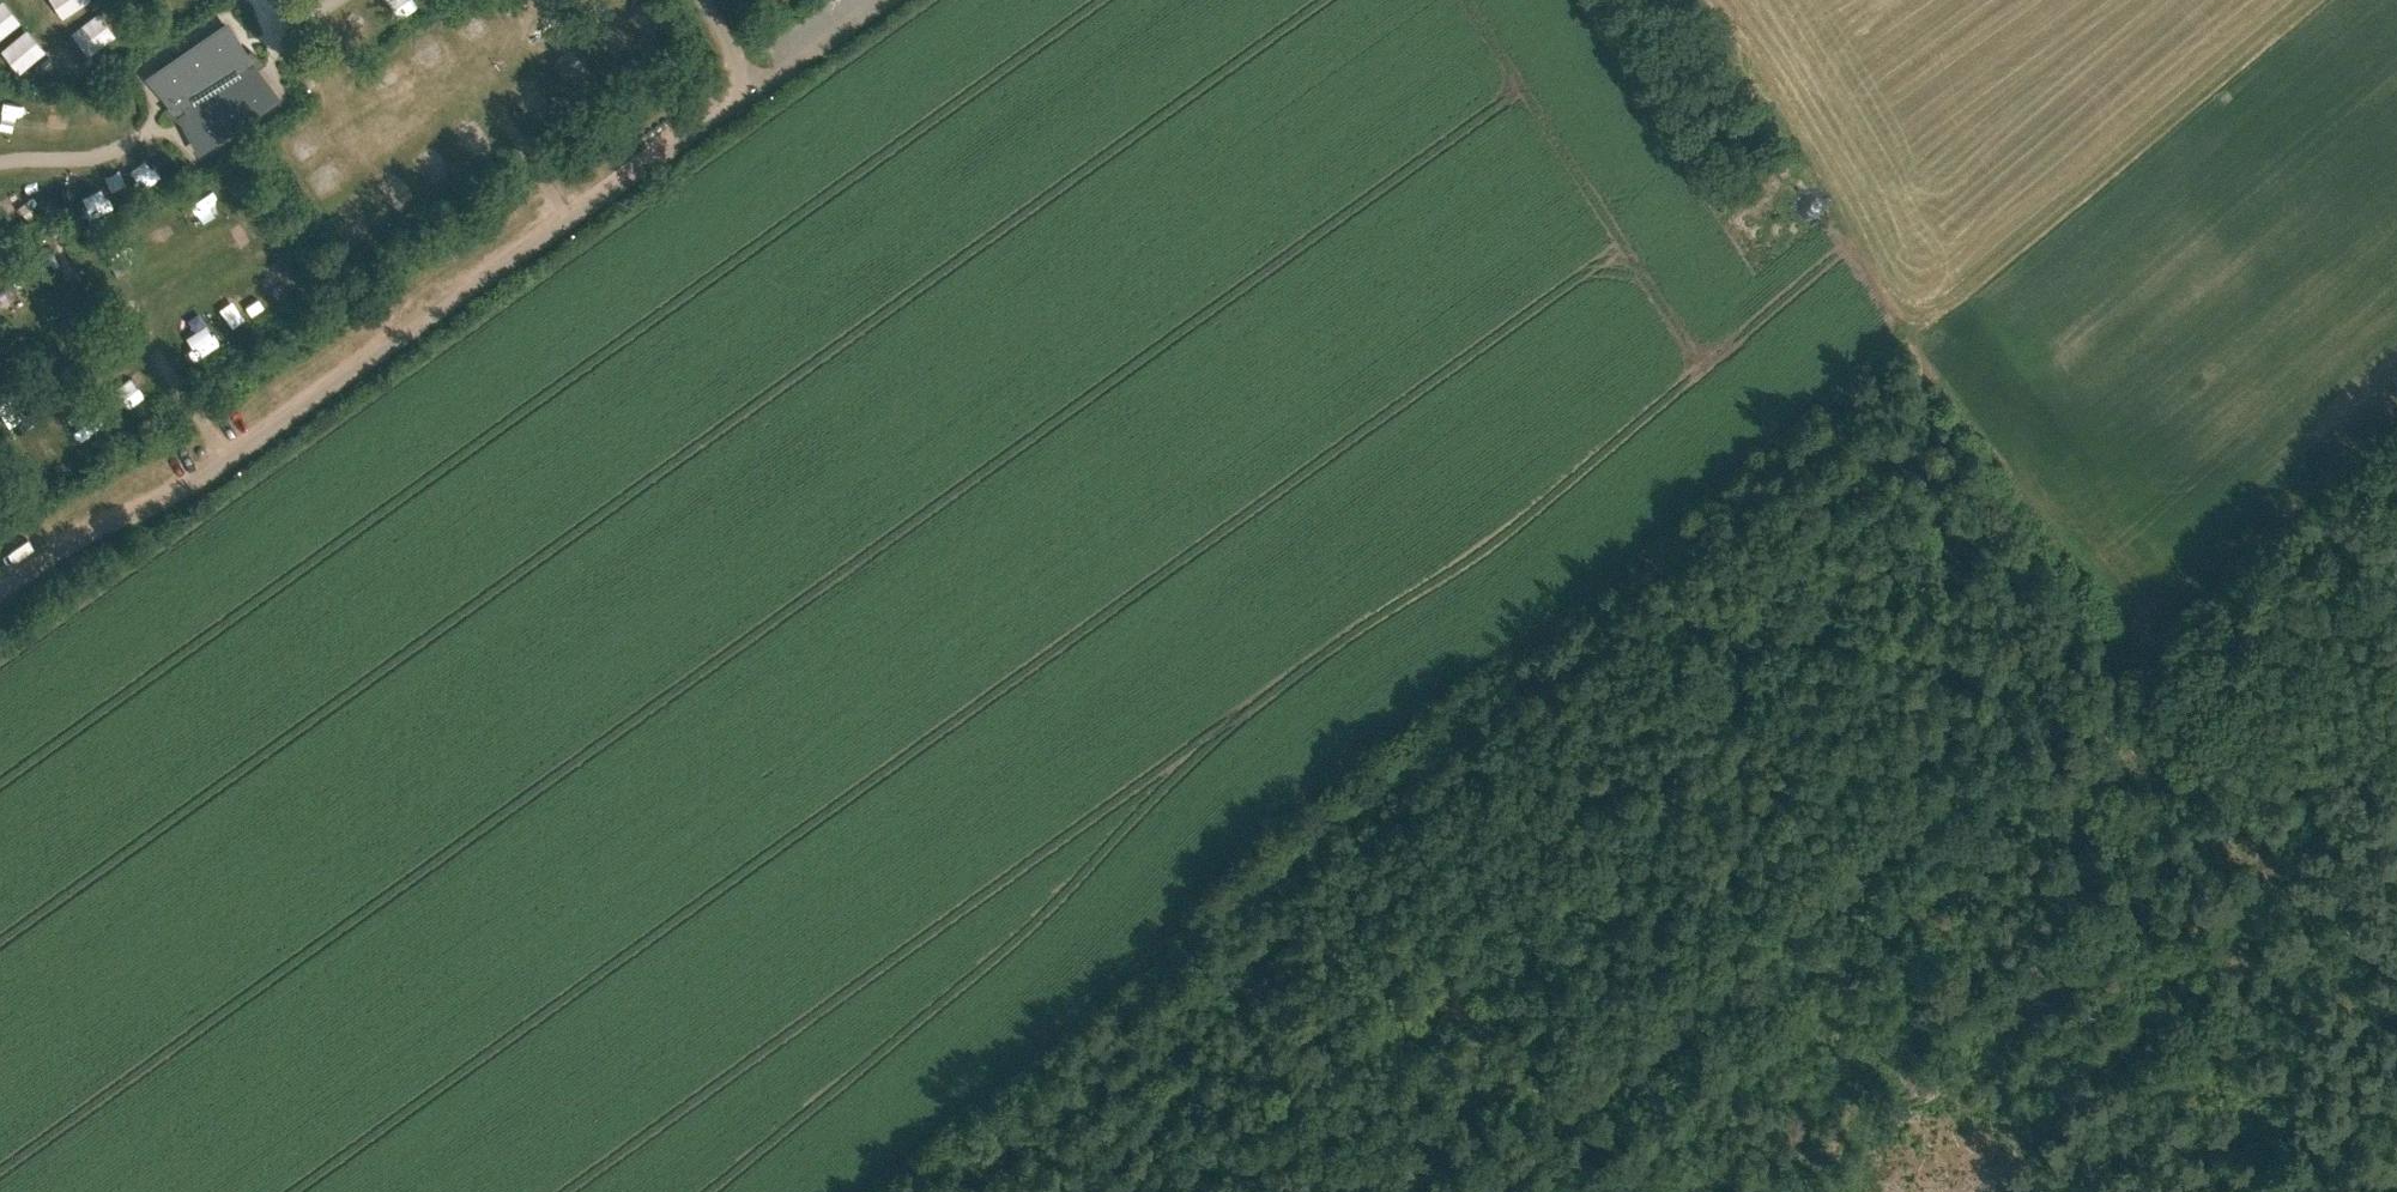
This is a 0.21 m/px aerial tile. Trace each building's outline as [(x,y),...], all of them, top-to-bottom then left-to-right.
[(226,17),(143,74),(167,103),(162,107),(178,121),(178,120),(198,152),(280,95),(257,66),(265,60),(250,47),(247,50),(226,17)] [(576,81),(588,76),(581,59),(569,65),(576,81)] [(17,123),(19,100),(0,98),(0,121),(17,123)] [(475,152),(488,144),(478,128),(465,136),(475,152)] [(402,212),(416,203),(402,183),(389,192),(402,212)]
